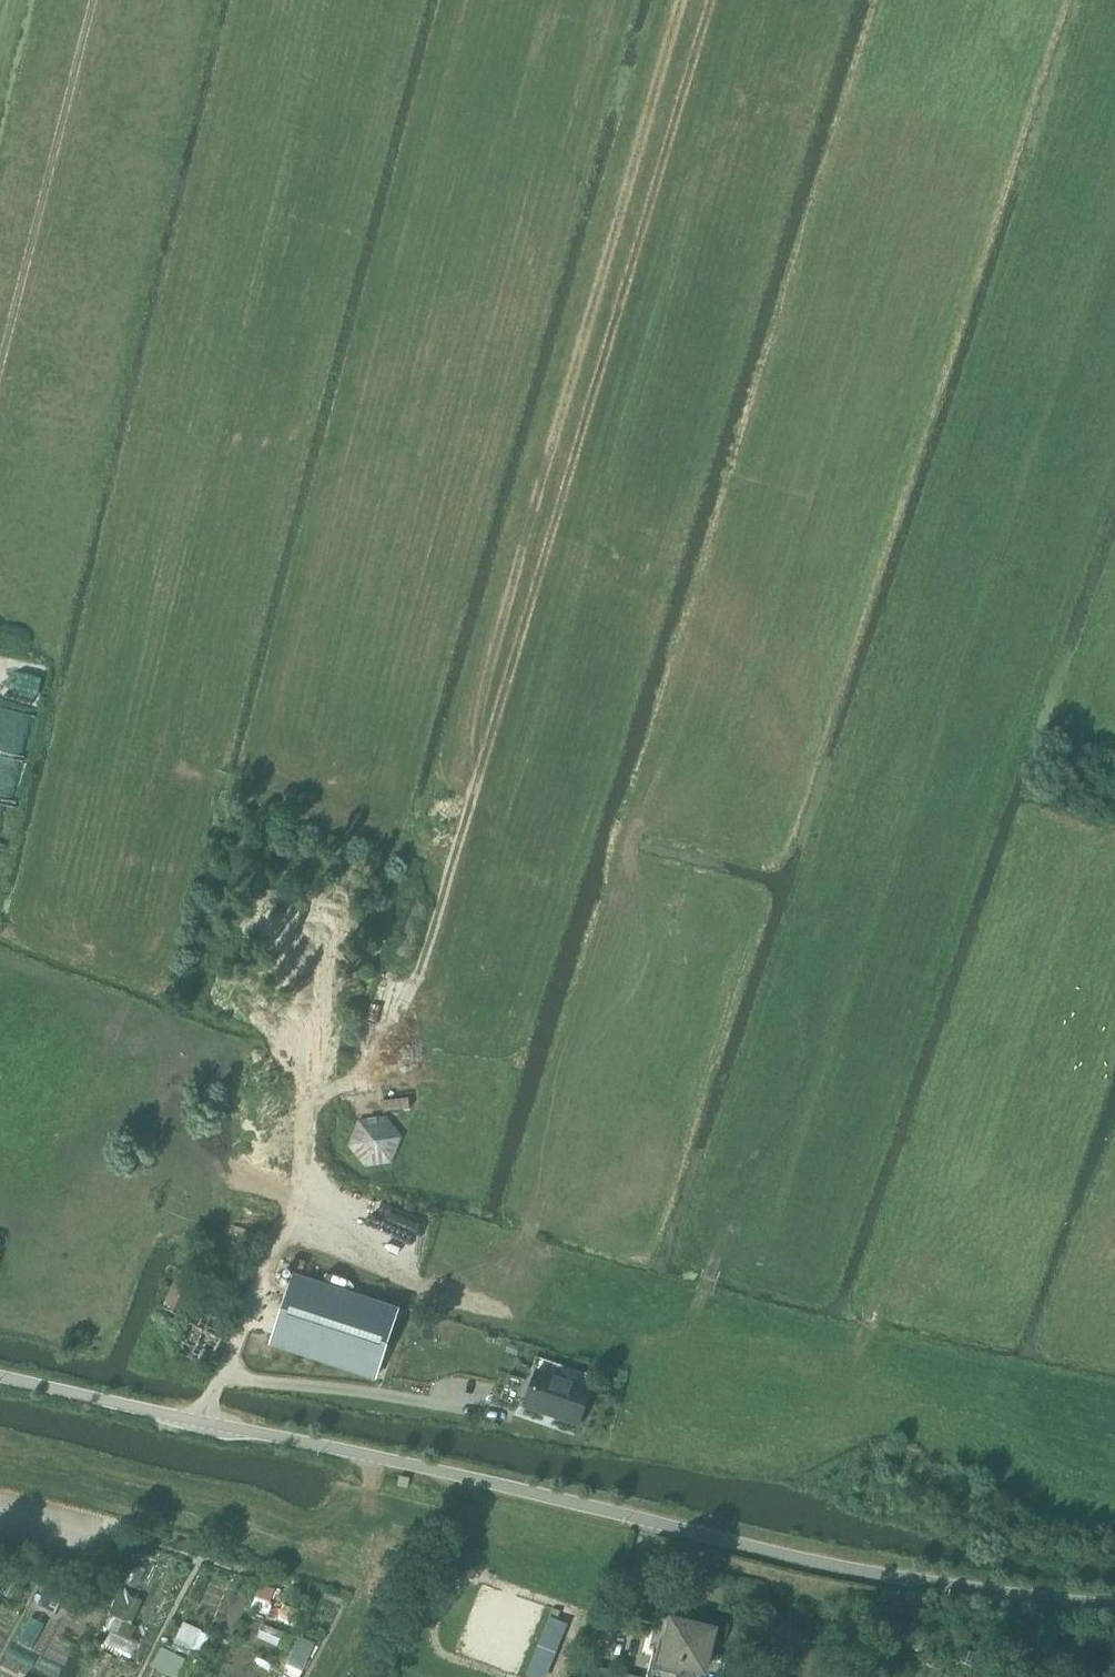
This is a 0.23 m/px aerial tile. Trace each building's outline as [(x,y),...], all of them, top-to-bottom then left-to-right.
[(299,1262),(295,1275),(311,1280),(315,1268),(299,1262)] [(293,1277),(272,1341),(378,1376),(398,1312),(293,1277)] [(538,1370),(525,1407),(579,1424),(596,1376),(542,1358),(538,1370)] [(232,1582),(226,1595),(241,1601),(247,1588),(232,1582)] [(271,1602),(276,1589),(262,1585),(258,1598),(271,1602)] [(121,1589),(112,1611),(132,1620),(142,1598),(121,1589)] [(59,1614),(65,1602),(45,1593),(39,1605),(59,1614)] [(284,1603),(279,1617),(296,1624),(302,1610),(284,1603)] [(33,1618),(21,1640),(33,1646),(44,1624),(33,1618)] [(661,1662),(706,1673),(717,1628),(672,1618),(661,1662)] [(195,1647),(203,1631),(184,1623),(177,1638),(195,1647)] [(909,1634),(906,1644),(923,1649),(925,1639),(909,1634)] [(299,1636),(284,1673),(294,1676),(301,1676),(315,1642),(299,1636)] [(186,1659),(162,1648),(154,1668),(174,1676),(177,1676),(186,1659)] [(966,1649),(961,1662),(971,1665),(975,1652),(966,1649)] [(593,1665),(590,1676),(641,1676),(593,1665)]
